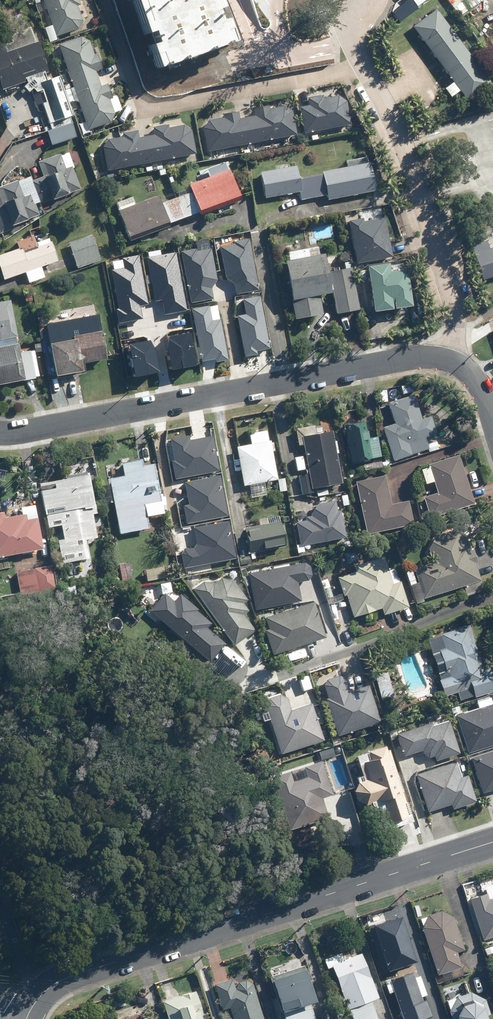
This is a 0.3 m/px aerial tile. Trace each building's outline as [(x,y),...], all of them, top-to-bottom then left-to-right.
[(76,28),(80,21),(75,5),(78,4),(76,0),(41,0),(54,36),(76,28)] [(161,72),(236,51),(220,0),(137,0),(161,72)] [(442,68),(466,50),(436,11),(412,29),(442,68)] [(2,89),(46,73),(30,26),(9,33),(11,41),(0,44),(0,84),(2,89)] [(92,55),(87,41),(78,37),(56,44),(85,129),(108,122),(112,113),(107,99),(110,98),(105,84),(99,86),(93,71),(99,69),(94,54),(92,55)] [(466,50),(442,68),(453,83),(444,90),(451,99),(460,92),(469,104),(492,85),(466,50)] [(55,129),(71,123),(56,76),(39,82),(55,129)] [(307,105),(298,107),(303,133),(349,124),(344,101),(335,97),(320,98),(320,95),(306,96),(307,105)] [(295,134),(290,111),(282,106),(267,108),(267,105),(251,108),(253,115),(237,118),(236,111),(221,114),(221,117),(205,120),(201,128),(205,152),(295,134)] [(193,153),(189,130),(181,125),(166,127),(166,124),(151,127),(152,134),(137,137),(135,130),(120,133),(121,136),(106,139),(101,147),(105,170),(193,153)] [(39,203),(80,189),(72,166),(65,168),(60,154),(38,162),(43,176),(31,181),(39,203)] [(323,175),(312,177),(316,197),(328,195),(328,200),(376,191),(370,162),(322,171),(323,175)] [(297,165),(260,172),(265,197),(299,191),(300,200),(316,197),(312,177),(299,179),(297,165)] [(240,200),(229,169),(188,183),(192,193),(176,198),(183,218),(199,212),(199,214),(240,200)] [(0,186),(0,203),(1,207),(0,207),(0,233),(12,229),(10,225),(38,215),(30,193),(22,196),(17,180),(0,186)] [(158,196),(119,209),(129,240),(170,226),(169,222),(183,218),(176,198),(160,204),(158,196)] [(407,203),(396,205),(397,214),(409,211),(407,203)] [(346,216),(350,240),(369,237),(365,213),(346,216)] [(92,235),(69,242),(78,268),(100,260),(92,235)] [(481,280),(492,275),(492,247),(487,249),(484,240),(469,245),(481,280)] [(3,279),(57,260),(51,241),(22,251),(20,246),(0,254),(0,270),(3,279)] [(184,263),(194,261),(192,250),(182,251),(184,263)] [(336,313),(358,309),(351,267),(327,271),(323,252),(285,260),(295,318),(322,313),(319,294),(330,292),(330,290),(331,290),(336,313)] [(204,260),(184,263),(187,283),(207,280),(204,260)] [(412,306),(407,269),(389,272),(388,262),(367,265),(373,311),(412,306)] [(210,276),(220,329),(249,324),(249,326),(260,324),(256,304),(252,305),(246,269),(210,276)] [(185,296),(183,283),(173,285),(175,298),(185,296)] [(35,378),(30,351),(19,353),(17,343),(16,343),(15,337),(16,336),(10,300),(0,302),(0,384),(35,378)] [(172,310),(126,318),(133,360),(180,352),(172,310)] [(73,336),(74,338),(49,342),(55,375),(81,371),(80,363),(105,358),(100,331),(73,336)] [(386,390),(378,390),(379,402),(387,401),(386,390)] [(394,423),(382,427),(393,460),(416,453),(417,456),(438,449),(436,441),(427,444),(425,438),(437,434),(430,416),(421,418),(413,394),(388,402),(394,423)] [(344,425),(350,464),(357,463),(356,460),(381,456),(377,436),(367,438),(365,421),(344,425)] [(312,489),(342,483),(332,430),(302,436),(309,473),(298,475),(302,494),(313,492),(312,489)] [(270,441),(236,447),(243,486),(277,479),(270,441)] [(206,449),(169,455),(174,490),(212,483),(206,449)] [(428,465),(437,493),(423,498),(430,518),(474,504),(459,455),(428,465)] [(120,463),(123,476),(108,478),(119,534),(148,528),(144,505),(160,502),(153,464),(142,466),(140,459),(120,463)] [(96,538),(92,514),(95,514),(88,474),(39,483),(47,528),(61,525),(63,539),(57,540),(61,559),(88,554),(86,540),(96,538)] [(355,481),(367,534),(413,524),(408,500),(391,504),(385,475),(355,481)] [(222,481),(213,482),(215,494),(223,493),(222,481)] [(311,517),(306,517),(306,521),(296,523),(300,545),(346,537),(340,510),(337,511),(335,500),(317,503),(310,513),(311,517)] [(192,510),(171,514),(174,526),(178,525),(179,533),(196,530),(192,510)] [(0,512),(0,556),(21,553),(22,555),(30,553),(30,551),(42,549),(36,517),(26,519),(25,514),(4,518),(2,512),(0,512)] [(249,554),(285,547),(280,521),(244,528),(244,531),(234,533),(240,565),(250,563),(249,554)] [(435,536),(429,549),(433,562),(413,568),(424,599),(464,586),(467,595),(483,590),(475,562),(477,562),(474,550),(471,551),(468,541),(464,542),(460,529),(435,536)] [(408,606),(400,581),(392,584),(384,557),(365,563),(367,569),(338,578),(343,595),(346,595),(353,617),(381,607),(384,615),(408,606)] [(129,562),(120,564),(123,580),(132,578),(131,572),(135,571),(134,565),(130,566),(129,562)] [(253,609),(299,600),(295,578),(304,577),(301,563),(246,574),(253,609)] [(52,565),(16,571),(20,595),(37,592),(39,599),(57,596),(52,565)] [(155,568),(143,569),(143,580),(156,579),(155,568)] [(406,572),(409,582),(415,580),(412,570),(406,572)] [(205,578),(190,588),(231,646),(253,631),(241,613),(244,610),(240,604),(245,600),(226,574),(210,585),(205,578)] [(326,579),(320,581),(327,599),(333,598),(326,579)] [(209,622),(178,598),(160,621),(208,660),(222,643),(204,629),(209,622)] [(262,631),(270,655),(323,637),(311,603),(265,619),(268,629),(262,631)] [(448,673),(450,677),(441,680),(446,696),(472,688),(475,697),(492,692),(492,681),(489,668),(483,670),(469,626),(440,635),(445,648),(439,650),(446,674),(448,673)] [(301,649),(283,654),(285,662),(303,658),(301,649)] [(386,672),(375,676),(382,701),(394,698),(386,672)] [(377,722),(367,687),(347,693),(341,675),(320,681),(336,734),(377,722)] [(282,693),(263,699),(265,706),(262,707),(277,752),(319,739),(300,677),(279,683),(282,693)] [(492,743),(492,703),(453,716),(465,752),(492,743)] [(440,733),(414,742),(428,783),(469,770),(454,724),(438,729),(440,733)] [(406,736),(411,734),(409,728),(404,730),(403,728),(395,730),(398,741),(406,738),(406,736)] [(392,828),(413,822),(390,750),(386,751),(385,747),(367,753),(370,760),(362,762),(368,780),(358,783),(353,792),(356,801),(365,806),(383,800),(392,828)] [(331,748),(318,752),(321,760),(334,756),(331,748)] [(470,757),(481,794),(492,790),(492,750),(470,757)] [(331,797),(320,762),(302,767),(304,772),(273,782),(288,828),(327,816),(322,800),(331,797)] [(467,898),(481,940),(492,936),(492,896),(488,898),(486,892),(467,898)] [(428,913),(422,926),(437,973),(461,965),(457,951),(464,949),(453,916),(440,909),(428,913)] [(484,948),(486,955),(492,953),(492,945),(484,948)] [(361,951),(331,963),(353,1018),(374,1018),(378,1018),(371,999),(379,995),(361,951)] [(316,999),(305,965),(271,976),(285,1018),(316,1018),(310,1001),(316,999)] [(384,980),(388,992),(394,989),(404,1018),(418,1018),(431,1014),(425,998),(422,1000),(412,971),(384,980)] [(437,996),(429,973),(419,977),(427,999),(437,996)] [(253,982),(246,978),(239,980),(236,986),(234,986),(232,977),(214,983),(222,1007),(230,1005),(234,1018),(264,1018),(253,982)] [(169,1018),(202,1018),(201,1014),(203,1013),(195,989),(163,1000),(169,1018)] [(450,1010),(453,1018),(489,1018),(488,1014),(491,1013),(486,999),(469,991),(457,995),(450,1010)]
